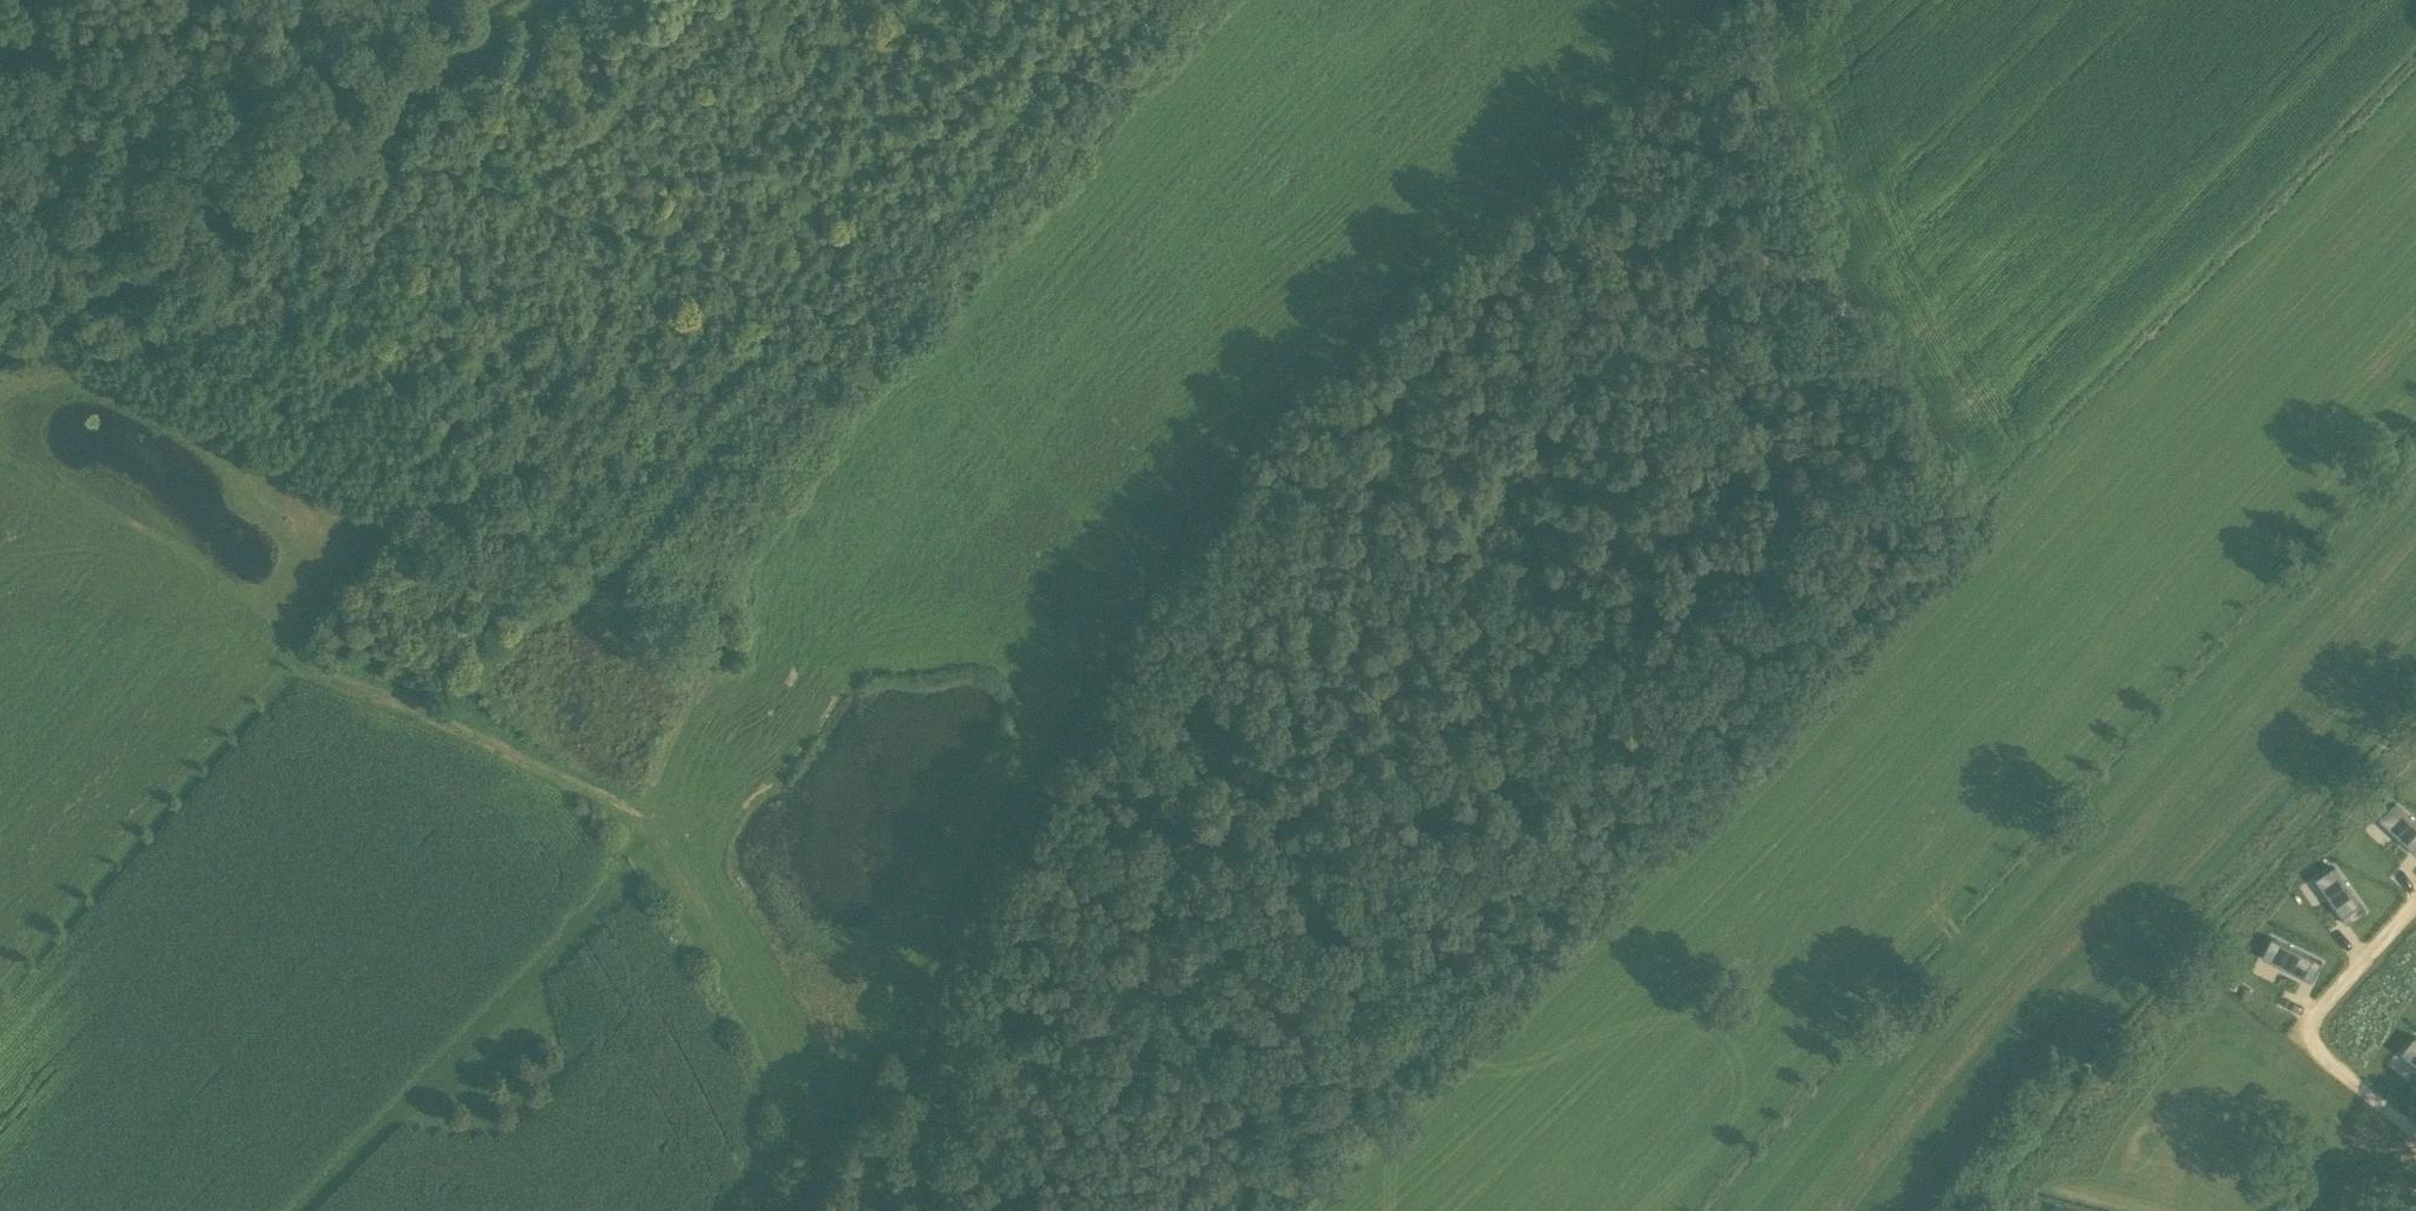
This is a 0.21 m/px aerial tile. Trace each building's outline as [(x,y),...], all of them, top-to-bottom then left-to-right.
[(2387,824),(2414,849),(2415,851),(2415,821),(2402,808),(2387,824)] [(2340,873),(2322,886),(2343,915),(2361,902),(2340,873)] [(2281,940),(2272,960),(2304,976),(2313,980),(2322,961),(2314,957),(2281,940)]
